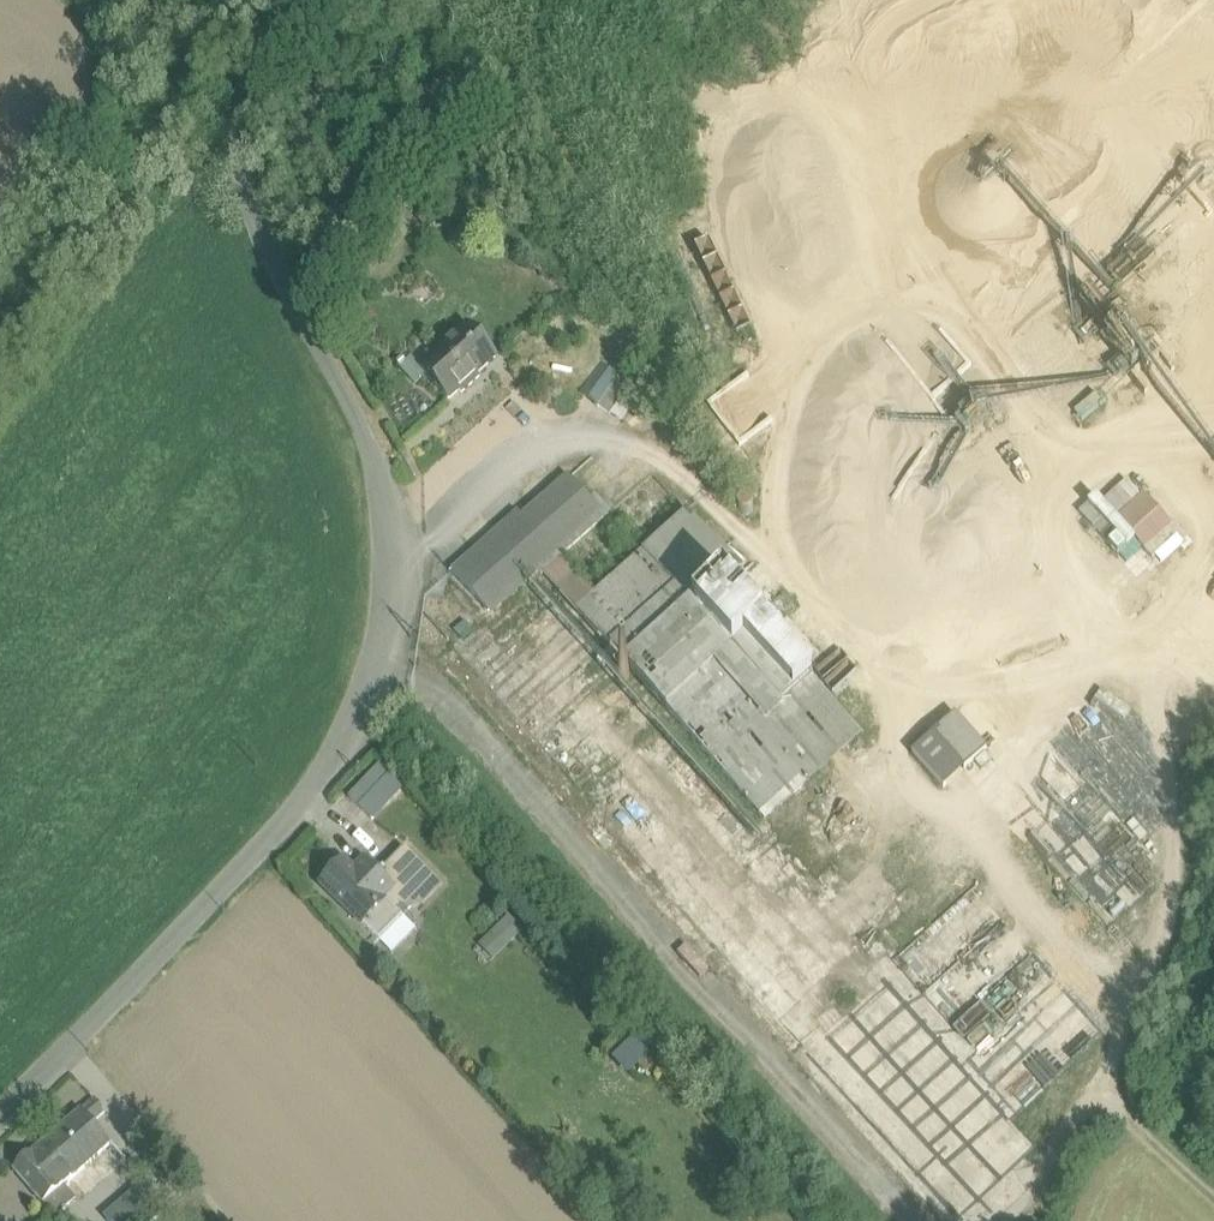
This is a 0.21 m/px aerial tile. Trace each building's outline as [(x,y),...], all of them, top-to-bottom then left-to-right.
[(1126,283),(1185,232),(1172,216),(1113,268),(1126,283)] [(700,241),(731,319),(747,312),(716,234),(700,241)] [(427,380),(449,404),(459,395),(462,398),(480,381),(478,378),(497,361),(468,330),(421,374),(427,380)] [(427,380),(421,374),(408,359),(397,369),(416,389),(427,380)] [(599,407),(615,384),(619,379),(602,367),(582,395),(599,407)] [(599,407),(610,415),(625,395),(627,392),(615,384),(599,407)] [(625,395),(610,415),(622,424),(637,404),(625,395)] [(520,516),(454,575),(489,614),(528,579),(533,584),(544,574),(609,515),(594,499),(591,502),(570,478),(524,520),(520,516)] [(739,507),(739,510),(739,513),(742,516),(745,517),(748,517),(751,515),(753,512),(754,509),(753,506),(750,503),(747,502),(744,502),(741,504),(739,507)] [(688,512),(643,553),(578,611),(613,651),(701,573),(724,552),(688,512)] [(643,553),(609,515),(544,574),(578,611),(643,553)] [(1088,517),(1080,524),(1089,533),(1097,526),(1088,517)] [(750,572),(735,586),(748,600),(763,587),(750,572)] [(687,611),(714,587),(701,573),(613,651),(626,665),(625,665),(684,731),(717,702),(739,726),(768,700),(687,611)] [(724,578),(714,587),(687,611),(768,700),(803,669),(762,624),(763,623),(731,587),(732,587),(724,578)] [(763,617),(771,626),(791,609),(783,599),(763,617)] [(861,733),(803,669),(768,700),(739,726),(717,702),(684,731),(765,821),(769,818),(795,793),(861,733)] [(622,672),(619,674),(618,677),(619,680),(621,683),(624,683),(628,682),(630,679),(630,676),(628,673),(625,671),(622,672)] [(955,716),(934,734),(966,770),(987,750),(955,716)] [(966,770),(934,734),(913,753),(945,789),(966,770)] [(382,766),(349,800),(360,810),(393,776),(382,766)] [(795,793),(769,818),(818,872),(845,848),(795,793)] [(396,889),(386,900),(398,912),(407,903),(409,904),(417,896),(434,879),(407,851),(383,876),(396,889)] [(374,890),(364,901),(375,912),(386,900),(396,889),(383,876),(366,860),(355,872),(374,890)] [(344,862),(321,886),(350,915),(364,901),(374,890),(355,872),(344,862)] [(434,879),(417,896),(424,904),(441,886),(434,879)] [(398,912),(386,900),(375,912),(364,901),(350,915),(379,942),(403,917),(403,918),(413,908),(409,904),(407,903),(398,912)] [(507,922),(485,944),(498,956),(520,936),(507,922)] [(95,1100),(82,1111),(93,1124),(106,1113),(95,1100)] [(65,1186),(111,1145),(93,1124),(82,1111),(14,1170),(44,1205),(65,1186)] [(76,1198),(65,1186),(44,1205),(51,1214),(63,1203),(66,1206),(76,1198)] [(164,1214),(144,1190),(108,1220),(156,1220),(164,1214)]
